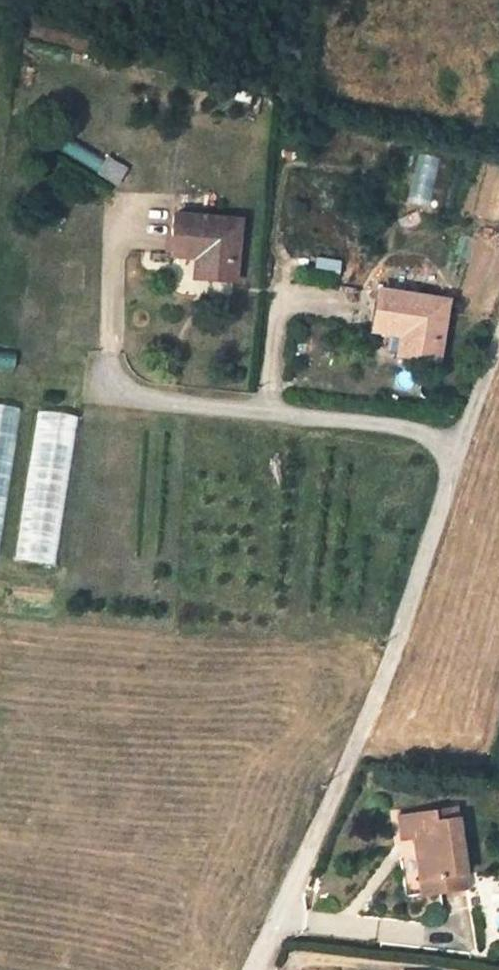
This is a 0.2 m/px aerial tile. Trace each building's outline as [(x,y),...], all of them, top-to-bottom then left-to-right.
[(427,208),(438,159),(417,154),(407,203),(427,208)] [(101,158),(94,172),(117,183),(124,168),(101,158)] [(209,258),(207,278),(231,280),(238,220),(173,214),(170,255),(194,257),(209,258)] [(194,257),(192,277),(207,278),(209,258),(194,257)] [(375,330),(399,333),(413,336),(410,356),(435,360),(445,300),(380,290),(375,330)] [(413,336),(399,333),(396,353),(410,356),(413,336)] [(21,407),(0,405),(0,554),(21,407)] [(59,565),(75,415),(34,410),(18,561),(59,565)] [(430,816),(432,825),(452,822),(451,813),(430,816)] [(409,841),(414,883),(459,878),(452,822),(432,825),(430,816),(394,820),(397,842),(409,841)] [(459,878),(414,883),(416,899),(461,893),(459,878)]
